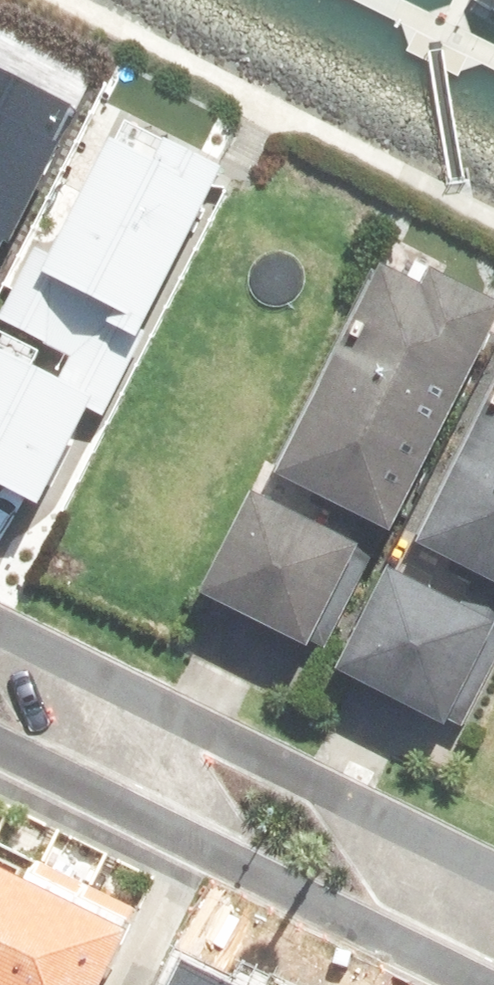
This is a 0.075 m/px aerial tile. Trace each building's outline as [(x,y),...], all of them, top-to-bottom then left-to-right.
[(83,95),(0,55),(0,265),(83,95)] [(175,132),(164,155),(117,132),(58,254),(39,245),(6,312),(75,345),(63,370),(0,339),(0,475),(53,500),(99,404),(110,410),(231,159),(175,132)] [(276,452),(387,507),(493,295),(493,281),(429,247),(421,262),(382,242),(276,452)] [(342,653),(450,706),(454,698),(458,701),(493,628),(493,386),(425,527),(473,551),(458,581),(394,548),(342,653)] [(201,576),(308,627),(359,521),(255,472),(241,501),(238,500),(201,576)] [(23,852),(0,842),(0,899),(23,852)] [(0,899),(0,984),(10,984),(63,874),(23,852),(0,899)] [(10,984),(84,984),(124,902),(63,874),(10,984)]
